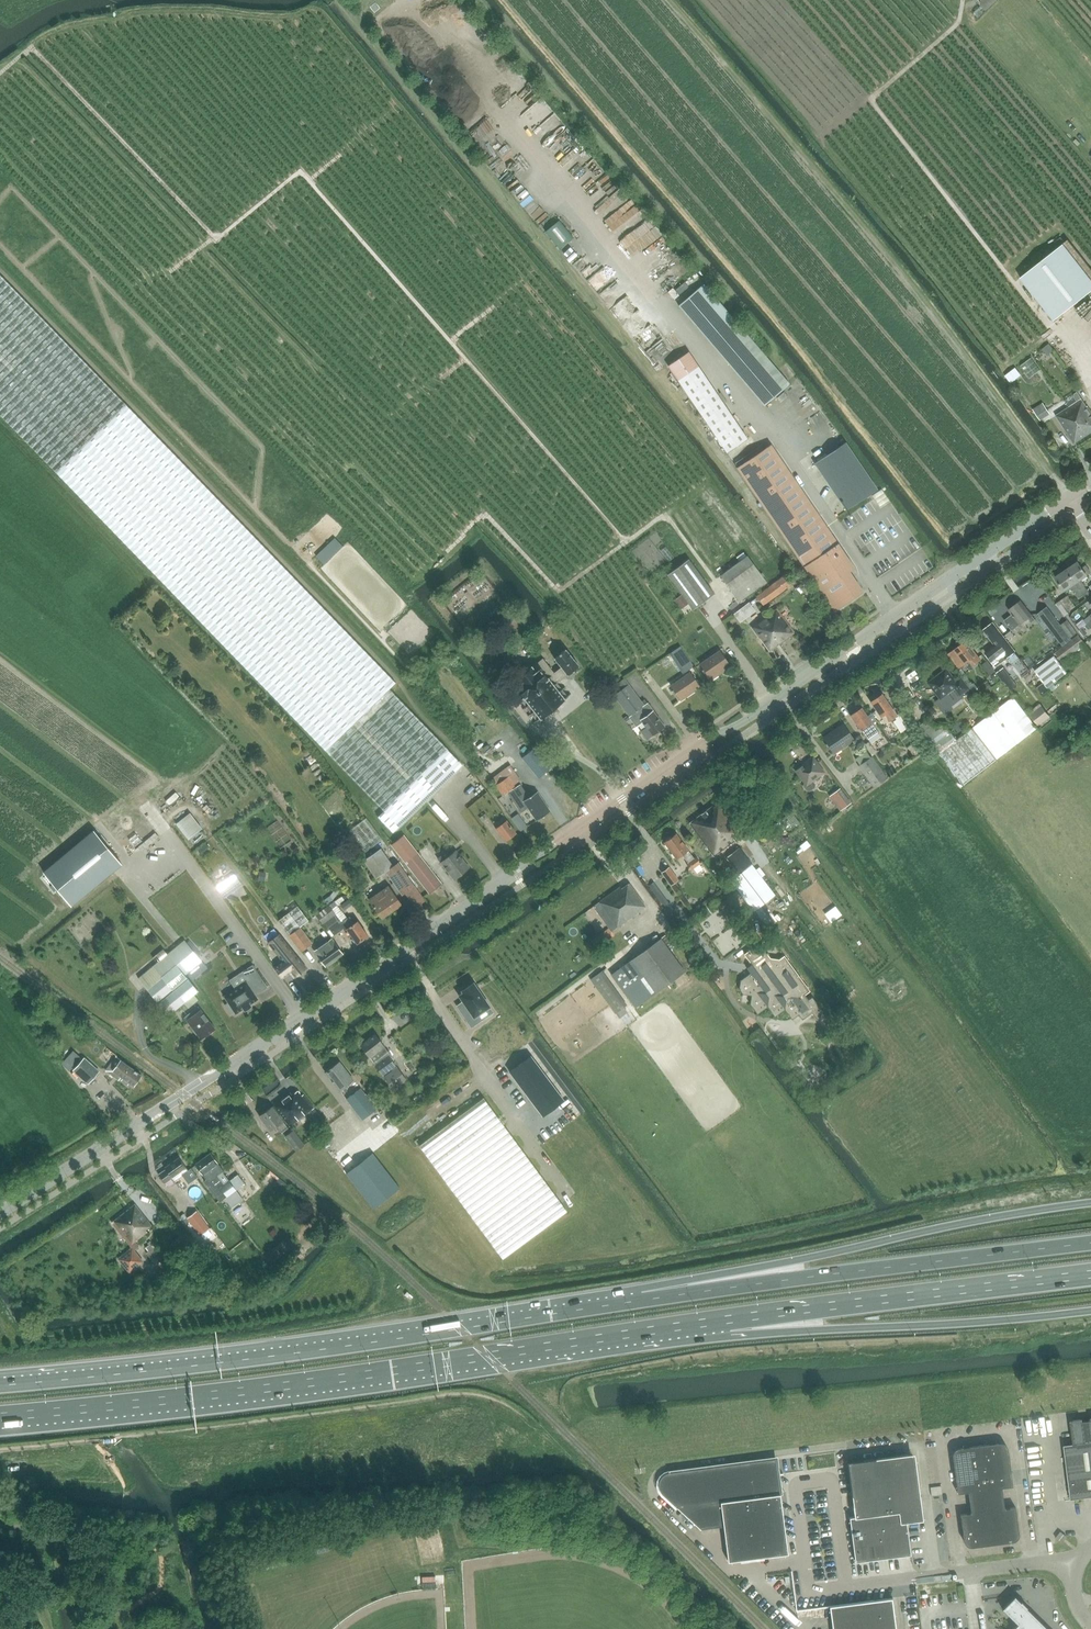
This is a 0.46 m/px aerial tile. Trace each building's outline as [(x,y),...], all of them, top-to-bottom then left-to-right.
[(372,9),(384,0),(365,0),(372,9)] [(980,5),(973,12),(978,17),(996,0),(975,0),(980,5)] [(543,94),(540,98),(548,106),(552,102),(543,94)] [(527,114),(533,119),(541,108),(534,104),(527,114)] [(549,135),(556,127),(548,119),(540,127),(549,135)] [(610,211),(621,225),(633,216),(627,208),(638,200),(623,180),(621,182),(609,168),(600,175),(610,189),(597,199),(607,212),(610,211)] [(522,206),(537,224),(548,213),(533,195),(522,206)] [(553,226),(561,240),(567,237),(558,223),(553,226)] [(646,235),(655,230),(652,226),(643,231),(646,235)] [(1021,278),(1054,321),(1090,292),(1090,278),(1064,244),(1021,278)] [(450,777),(463,765),(392,691),(398,685),(0,274),(0,414),(384,811),(378,817),(393,832),(450,777)] [(677,284),(683,289),(691,279),(686,275),(677,284)] [(682,298),(764,401),(791,380),(709,277),(682,298)] [(1049,344),(1042,349),(1046,353),(1047,354),(1054,349),(1053,348),(1049,344)] [(1021,359),(1029,372),(1041,364),(1033,351),(1021,359)] [(668,366),(678,380),(727,453),(748,439),(699,366),(689,352),(668,366)] [(1016,368),(1005,376),(1010,381),(1020,374),(1016,368)] [(802,388),(807,384),(800,373),(795,376),(802,388)] [(1090,432),(1090,411),(1088,406),(1087,407),(1082,399),(1077,392),(1075,393),(1076,397),(1078,401),(1069,407),(1081,425),(1085,423),(1090,432)] [(1043,403),(1034,409),(1038,415),(1047,409),(1043,403)] [(790,408),(797,419),(802,416),(795,405),(790,408)] [(1075,443),(1090,432),(1085,423),(1081,425),(1069,407),(1056,415),(1075,443)] [(847,510),(877,489),(846,442),(815,463),(847,510)] [(771,444),(737,467),(835,611),(864,592),(850,571),(855,568),(771,444)] [(740,602),(767,582),(748,555),(720,575),(740,602)] [(721,563),(724,567),(733,562),(731,557),(721,563)] [(693,609),(715,594),(689,559),(668,574),(693,609)] [(1078,562),(1067,569),(1084,594),(1089,591),(1081,580),(1088,575),(1078,562)] [(1084,594),(1067,569),(1056,577),(1065,591),(1072,586),(1080,597),(1084,594)] [(766,603),(793,583),(786,574),(759,594),(766,603)] [(468,592),(454,603),(458,609),(473,598),(468,592)] [(1075,606),(1068,595),(1061,600),(1068,611),(1075,606)] [(1013,614),(1005,620),(1012,630),(1020,624),(1028,618),(1031,623),(1036,619),(1021,601),(1009,610),(1013,614)] [(1063,645),(1071,639),(1047,607),(1039,613),(1063,645)] [(777,608),(767,616),(776,628),(770,632),(779,644),(795,633),(777,608)] [(776,628),(767,616),(752,627),(770,652),(779,644),(770,632),(776,628)] [(1067,620),(1062,624),(1071,637),(1076,634),(1077,633),(1078,633),(1077,632),(1068,620),(1067,620)] [(984,630),(996,645),(986,652),(997,666),(1007,658),(1012,665),(1020,659),(1015,652),(1016,651),(993,623),(984,630)] [(1073,639),(1055,652),(1063,662),(1080,649),(1085,645),(1081,639),(1078,635),(1073,639)] [(685,640),(678,643),(685,659),(692,656),(685,640)] [(960,669),(966,664),(972,659),(975,664),(981,660),(972,649),(971,649),(965,642),(949,654),(960,669)] [(568,675),(579,666),(566,649),(554,658),(562,667),(554,673),(543,658),(517,679),(521,685),(517,688),(524,697),(521,699),(533,715),(530,717),(533,721),(536,719),(538,721),(551,711),(553,714),(558,710),(555,707),(568,697),(566,694),(569,692),(566,689),(564,691),(557,683),(568,674),(568,675)] [(718,673),(730,665),(720,650),(701,664),(711,679),(719,674),(718,673)] [(1034,670),(1050,691),(1053,689),(1054,690),(1058,687),(1054,683),(1067,673),(1054,656),(1034,670)] [(988,661),(982,665),(990,675),(995,671),(988,661)] [(947,669),(930,683),(942,698),(936,702),(942,709),(950,704),(952,706),(964,697),(962,694),(970,688),(962,678),(957,682),(947,669)] [(688,693),(699,686),(690,672),(671,685),(681,700),(689,695),(688,693)] [(625,678),(610,689),(614,695),(637,726),(642,722),(646,727),(641,731),(647,739),(652,735),(665,726),(645,699),(642,702),(629,684),(625,678)] [(1014,681),(1008,685),(1012,689),(1017,685),(1014,681)] [(988,682),(979,688),(983,694),(992,687),(988,682)] [(890,720),(897,715),(882,694),(871,702),(881,716),(886,713),(890,720)] [(1042,705),(1032,712),(1039,723),(1049,716),(1042,705)] [(877,733),(871,725),(876,722),(871,715),(869,717),(862,708),(851,715),(861,730),(868,740),(877,733)] [(901,716),(894,721),(901,732),(908,727),(901,716)] [(835,753),(854,740),(844,724),(824,738),(835,753)] [(189,733),(184,743),(196,749),(201,739),(189,733)] [(918,740),(913,744),(917,750),(922,746),(918,740)] [(522,757),(539,778),(551,768),(534,748),(522,757)] [(859,766),(875,787),(888,778),(872,756),(859,766)] [(814,781),(825,773),(813,757),(796,770),(804,781),(804,785),(807,789),(809,789),(814,786),(815,783),(814,781)] [(317,765),(308,774),(315,782),(324,773),(317,765)] [(510,765),(491,778),(496,785),(508,776),(515,772),(510,765)] [(508,776),(496,785),(502,794),(515,785),(508,776)] [(520,784),(508,792),(521,813),(528,808),(537,820),(539,819),(550,811),(537,791),(529,797),(528,797),(525,793),(526,792),(520,784)] [(840,811),(851,803),(840,788),(830,796),(840,811)] [(588,811),(595,806),(588,797),(581,802),(588,811)] [(734,838),(743,831),(720,801),(690,823),(715,856),(736,840),(734,838)] [(190,816),(175,827),(187,842),(201,830),(190,816)] [(367,817),(349,830),(351,831),(365,852),(382,840),(367,817)] [(505,841),(516,833),(507,820),(496,828),(505,841)] [(80,899),(115,869),(122,864),(94,830),(43,872),(72,906),(80,899)] [(683,855),(687,861),(689,863),(687,864),(691,870),(701,863),(697,857),(695,859),(689,851),(689,850),(676,833),(665,842),(677,859),(683,855)] [(442,884),(404,835),(392,845),(430,893),(442,884)] [(381,847),(363,860),(376,879),(385,873),(391,882),(401,896),(406,893),(414,905),(416,907),(422,903),(425,900),(415,886),(399,862),(394,866),(381,847)] [(727,857),(740,874),(732,880),(754,909),(774,893),(739,848),(727,857)] [(454,879),(469,867),(456,851),(444,860),(440,855),(437,857),(454,879)] [(679,879),(669,867),(662,872),(671,884),(679,879)] [(236,878),(219,890),(224,897),(241,885),(236,878)] [(612,931),(646,906),(630,883),(622,888),(621,886),(594,906),(612,931)] [(382,918),(401,904),(389,886),(369,899),(382,918)] [(345,910),(352,904),(348,900),(341,905),(345,910)] [(317,915),(323,923),(327,928),(339,919),(329,905),(317,915)] [(300,927),(309,920),(298,906),(278,920),(302,951),(312,943),(300,927)] [(357,944),(368,936),(358,921),(355,923),(350,916),(343,920),(348,927),(347,928),(357,944)] [(279,934),(270,941),(285,961),(296,976),(306,968),(279,934)] [(665,935),(632,959),(612,974),(636,1007),(685,972),(666,945),(670,942),(665,935)] [(326,966),(343,954),(332,938),(315,951),(326,966)] [(185,939),(153,966),(138,978),(156,1000),(157,1002),(169,1015),(199,991),(185,975),(203,961),(185,939)] [(783,964),(788,960),(785,955),(780,959),(773,957),(764,948),(759,951),(755,946),(745,954),(758,972),(763,968),(772,980),(787,969),(783,964)] [(799,1015),(803,1019),(814,1011),(819,1018),(822,1017),(820,1014),(824,1012),(813,996),(809,999),(806,994),(811,991),(788,960),(783,964),(787,969),(772,980),(763,968),(758,972),(759,974),(755,977),(751,972),(740,980),(739,988),(743,994),(752,995),(750,1003),(758,1014),(768,1007),(775,1017),(785,1009),(793,1019),(799,1015)] [(253,965),(245,971),(251,980),(247,982),(235,989),(225,996),(229,1003),(225,1005),(231,1013),(234,1011),(236,1013),(235,1013),(236,1014),(237,1013),(244,1008),(244,1009),(245,1010),(246,1010),(246,1009),(250,1006),(251,1006),(251,1005),(250,1004),(257,1000),(258,999),(258,998),(257,998),(255,994),(259,992),(259,993),(267,987),(253,965)] [(603,980),(596,985),(616,1013),(623,1007),(603,980)] [(464,1001),(457,1006),(472,1027),(479,1022),(475,1016),(489,1006),(473,983),(463,990),(465,993),(460,996),(464,1001)] [(201,1039),(215,1028),(199,1007),(185,1017),(201,1039)] [(416,1020),(420,1017),(421,1017),(422,1016),(419,1012),(418,1009),(417,1009),(411,1013),(410,1013),(413,1017),(415,1021),(415,1020),(416,1020)] [(394,1027),(398,1035),(405,1032),(401,1024),(394,1027)] [(374,1063),(383,1075),(396,1065),(390,1057),(393,1055),(390,1051),(389,1052),(376,1034),(362,1045),(375,1062),(374,1063)] [(440,1048),(442,1052),(449,1047),(447,1043),(444,1040),(437,1045),(440,1048)] [(69,1070),(81,1057),(73,1050),(62,1063),(69,1070)] [(517,1066),(510,1072),(543,1116),(550,1110),(557,1105),(564,1100),(531,1056),(524,1061),(517,1066)] [(88,1085),(91,1080),(99,1072),(84,1058),(72,1071),(88,1085)] [(142,1075),(121,1060),(114,1071),(122,1077),(121,1077),(123,1078),(122,1079),(123,1081),(127,1084),(129,1084),(129,1083),(134,1086),(142,1075)] [(340,1090),(354,1080),(340,1062),(327,1073),(340,1090)] [(397,1068),(383,1077),(392,1091),(406,1081),(397,1068)] [(363,1120),(377,1109),(361,1088),(347,1099),(363,1120)] [(423,1088),(416,1092),(419,1097),(426,1093),(423,1088)] [(290,1126),(314,1108),(308,1100),(306,1102),(298,1091),(293,1094),(291,1092),(274,1105),(290,1126)] [(502,1258),(504,1256),(566,1210),(483,1098),(419,1146),(502,1258)] [(288,1128),(272,1107),(259,1116),(269,1130),(276,1125),(281,1133),(288,1128)] [(293,1131),(286,1136),(296,1149),(303,1144),(293,1131)] [(197,1165),(207,1179),(204,1181),(219,1202),(224,1199),(230,1207),(242,1198),(236,1190),(244,1184),(238,1176),(230,1182),(229,1181),(224,1185),(218,1177),(225,1171),(212,1153),(197,1165)] [(373,1153),(346,1173),(374,1208),(400,1188),(373,1153)] [(199,1187),(204,1184),(192,1169),(189,1170),(179,1157),(165,1168),(167,1170),(164,1172),(163,1171),(159,1173),(160,1174),(159,1175),(165,1183),(172,1178),(174,1181),(187,1173),(199,1187)] [(284,1185),(277,1180),(270,1185),(277,1191),(284,1185)] [(146,1230),(152,1225),(136,1204),(112,1223),(132,1247),(135,1250),(140,1246),(136,1241),(148,1231),(146,1230)] [(209,1229),(196,1212),(187,1218),(200,1236),(209,1229)] [(154,1248),(151,1244),(146,1247),(149,1251),(147,1253),(152,1260),(154,1259),(157,1262),(161,1259),(159,1255),(154,1248)] [(129,1271),(143,1261),(135,1250),(132,1247),(119,1258),(129,1271)] [(153,1290),(162,1284),(158,1278),(149,1284),(153,1290)] [(1071,1420),(1074,1444),(1064,1445),(1071,1499),(1090,1497),(1090,1418),(1071,1420)] [(999,1443),(961,1448),(959,1448),(958,1449),(957,1449),(956,1450),(955,1451),(955,1452),(954,1453),(954,1454),(953,1456),(953,1458),(958,1493),(969,1492),(972,1513),(961,1514),(964,1539),(964,1540),(964,1541),(965,1542),(966,1543),(967,1544),(968,1545),(969,1546),(970,1546),(972,1546),(973,1546),(974,1546),(1012,1542),(1012,1541),(1013,1541),(1014,1541),(1015,1540),(1016,1539),(1017,1538),(1018,1538),(1018,1537),(1019,1536),(1019,1535),(1019,1534),(1019,1533),(1019,1532),(1016,1507),(1005,1508),(1002,1487),(1013,1486),(1009,1450),(1008,1450),(1008,1449),(1008,1448),(1007,1447),(1007,1446),(1006,1445),(1005,1444),(1004,1444),(1002,1443),(1001,1443),(999,1443)] [(907,1454),(855,1461),(849,1469),(855,1516),(850,1517),(856,1562),(911,1554),(907,1522),(916,1521),(922,1513),(915,1460),(907,1454)] [(663,1494),(701,1529),(724,1526),(729,1561),(789,1553),(783,1511),(788,1505),(782,1501),(776,1458),(669,1472),(668,1473),(666,1473),(665,1474),(664,1475),(662,1476),(661,1477),(661,1478),(660,1479),(660,1480),(659,1481),(659,1482),(659,1483),(659,1484),(659,1485),(659,1486),(659,1488),(660,1490),(661,1492),(662,1493),(663,1494)] [(942,1486),(931,1487),(932,1496),(943,1494),(942,1486)] [(1060,1531),(1056,1537),(1062,1542),(1067,1536),(1060,1531)] [(1027,1608),(1028,1607),(1027,1606),(1022,1602),(1022,1601),(1021,1602),(1015,1596),(1016,1596),(1015,1596),(1014,1596),(1003,1608),(1002,1608),(1003,1609),(1018,1624),(1013,1628),(1048,1628),(1027,1608)] [(830,1606),(833,1628),(897,1628),(893,1598),(830,1606)] [(445,1613),(453,1610),(451,1602),(443,1605),(445,1613)]
